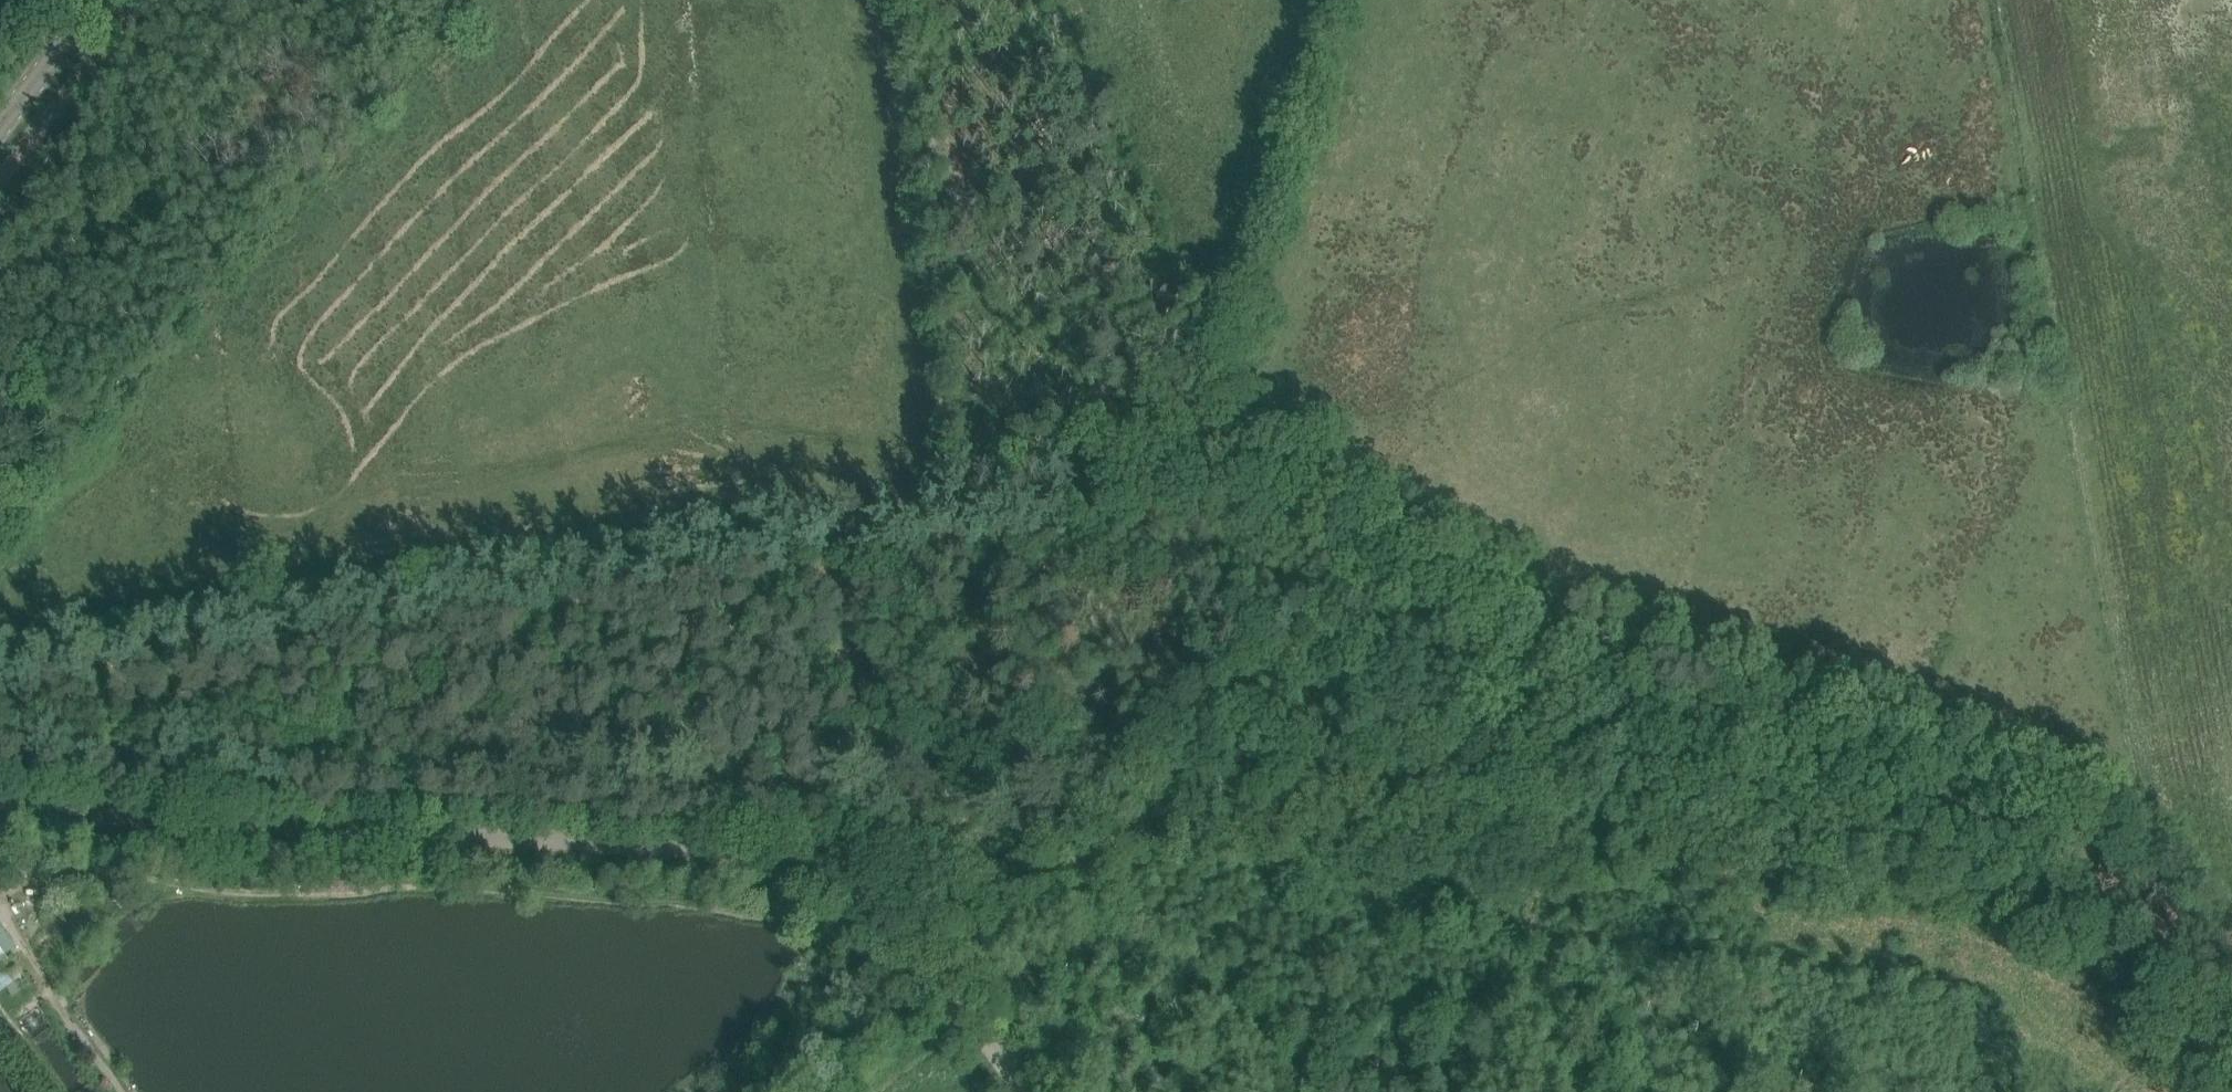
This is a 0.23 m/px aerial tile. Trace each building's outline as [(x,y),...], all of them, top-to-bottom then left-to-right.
[(9,959),(6,955),(18,947),(0,922),(0,964),(9,959)] [(11,984),(0,968),(0,992),(11,984)]
